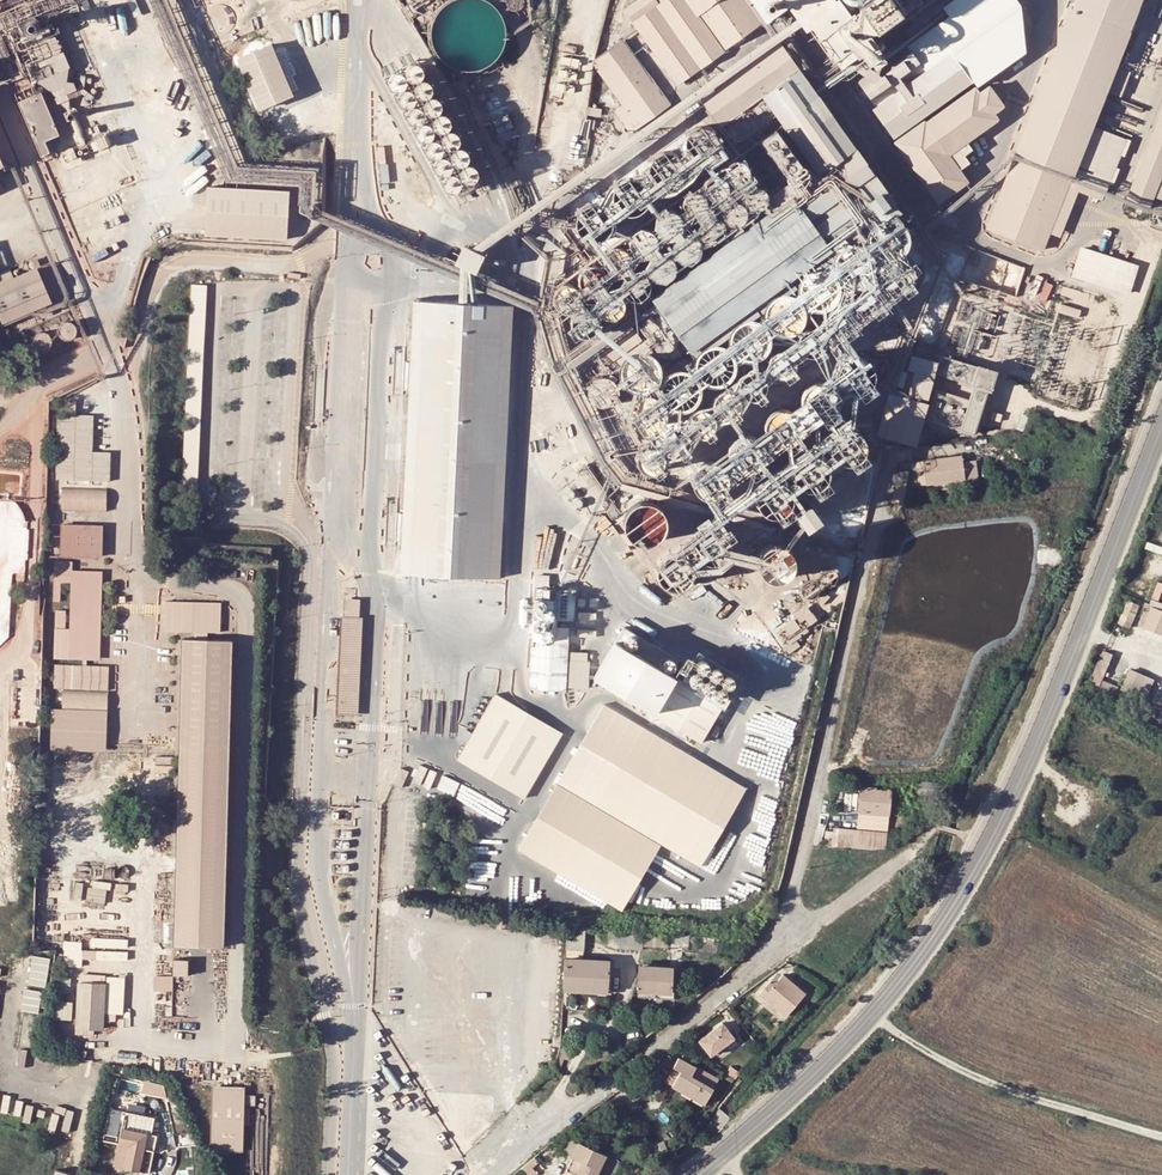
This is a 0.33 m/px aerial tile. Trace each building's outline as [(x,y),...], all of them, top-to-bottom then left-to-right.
[(438,12),(435,16),(433,20),(432,24),(431,28),(431,33),(431,37),(431,41),(432,46),(434,50),(436,54),(438,57),(441,61),(444,64),(448,67),(452,69),(456,70),(460,71),(465,72),(469,72),(473,72),(478,71),(482,69),(486,67),(489,65),(493,62),(496,59),(498,56),(500,52),(502,49),(504,45),(505,40),(505,36),(505,32),(505,27),(504,23),(502,19),(501,15),(498,11),(495,8),(492,5),(489,3),(488,2),(485,0),(484,0),(452,0),(451,1),(447,3),(444,6),(440,9),(438,12)] [(505,1),(505,3),(506,5),(507,7),(509,9),(511,10),(513,10),(515,11),(518,10),(520,9),(522,7),(523,6),(524,4),(525,1),(524,0),(505,0),(505,1)] [(763,25),(745,0),(636,0),(623,9),(676,86),(763,25)] [(798,0),(754,0),(766,17),(790,0),(792,4),(798,0)] [(1129,32),(1141,0),(1076,0),(1072,9),(1129,32)] [(1070,179),(1091,127),(1105,92),(1115,67),(1129,32),(1072,9),(985,230),(1042,252),(1070,179)] [(28,16),(27,17),(26,18),(25,19),(24,21),(24,23),(25,25),(26,26),(27,28),(29,28),(31,29),(33,28),(35,27),(36,26),(37,25),(38,23),(38,21),(37,20),(37,18),(35,17),(34,16),(32,15),(30,15),(28,16)] [(623,40),(595,59),(593,67),(620,105),(614,112),(630,134),(671,105),(655,82),(654,84),(623,40)] [(719,127),(764,95),(783,122),(821,176),(626,313),(663,366),(894,202),(781,41),(699,99),(719,127)] [(926,71),(907,44),(855,80),(874,108),(926,71)] [(273,45),(238,60),(259,112),(294,98),(273,45)] [(971,81),(951,53),(926,71),(874,108),(873,109),(892,137),(971,81)] [(438,62),(402,73),(412,105),(420,103),(432,142),(445,138),(448,149),(457,146),(459,153),(469,150),(457,108),(462,107),(452,75),(442,78),(438,62)] [(963,155),(972,149),(967,143),(999,120),(994,113),(1004,107),(989,85),(979,92),(976,87),(925,122),(924,120),(894,141),(938,203),(968,182),(960,169),(969,163),(963,155)] [(42,94),(19,104),(42,158),(50,155),(45,143),(60,137),(42,94)] [(1161,180),(1161,109),(1127,198),(1151,208),(1161,180)] [(693,127),(690,129),(690,130),(688,132),(686,135),(685,138),(685,141),(685,144),(685,147),(686,150),(687,153),(689,155),(691,157),(694,159),(697,160),(700,161),(703,161),(706,161),(709,160),(712,159),(714,157),(718,154),(720,151),(721,148),(721,145),(722,142),(721,139),(721,136),(719,133),(717,131),(715,129),(713,127),(710,126),(707,125),(704,124),(701,124),(698,125),(695,126),(693,127)] [(1091,127),(1070,179),(1107,192),(1127,140),(1091,127)] [(657,154),(655,156),(654,156),(652,158),(651,161),(649,164),(649,167),(649,170),(649,173),(650,176),(652,179),(653,181),(656,184),(658,185),(661,187),(664,187),(667,188),(670,188),(673,187),(675,186),(678,184),(680,183),(682,180),(684,178),(685,175),(685,172),(686,169),(685,166),(685,163),(683,160),(682,157),(679,155),(677,153),(674,152),(671,151),(668,150),(665,150),(662,151),(659,152),(657,154)] [(730,161),(728,163),(728,164),(726,166),(725,168),(725,170),(725,173),(725,175),(726,178),(727,180),(729,182),(731,183),(734,184),(736,185),(739,185),(741,184),(743,183),(747,180),(749,178),(749,175),(750,173),(750,170),(749,168),(748,165),(747,163),(745,162),(743,160),(740,160),(738,159),(735,159),(733,160),(730,161)] [(709,177),(707,178),(706,179),(705,181),(704,183),(703,186),(703,188),(704,191),(705,193),(706,195),(708,197),(710,199),(712,199),(715,200),(717,200),(720,199),(722,198),(726,195),(727,193),(728,191),(729,188),(729,186),(728,183),(727,181),(725,179),(723,177),(721,176),(719,175),(716,175),(714,175),(711,176),(709,177)] [(620,179),(618,181),(617,181),(615,184),(614,187),(613,189),(612,192),(612,196),(613,199),(614,202),(615,204),(617,207),(619,209),(621,211),(624,212),(627,213),(630,213),(633,213),(636,213),(639,211),(641,210),(644,208),(645,206),(647,203),(648,200),(649,197),(649,194),(649,191),(648,188),(647,185),(645,183),(643,180),(640,179),(638,177),(635,176),(632,176),(629,176),(626,176),(623,178),(620,179)] [(749,187),(747,188),(746,189),(745,191),(744,193),(743,196),(743,198),(744,201),(745,203),(746,205),(748,207),(750,208),(752,209),(755,210),(757,210),(760,209),(762,208),(765,206),(766,204),(768,202),(768,200),(769,197),(768,195),(768,192),(766,190),(765,188),(763,186),(761,185),(758,185),(756,184),(753,185),(751,185),(749,187)] [(687,192),(685,194),(685,195),(683,197),(682,199),(681,201),(681,204),(682,207),(683,209),(684,211),(686,213),(688,214),(690,215),(693,216),(695,216),(698,215),(700,214),(704,211),(705,209),(706,206),(707,204),(707,201),(706,199),(705,197),(703,195),(702,193),(699,192),(697,191),(694,190),(692,191),(689,191),(687,192)] [(285,197),(238,194),(202,192),(201,225),(284,229),(285,197)] [(728,202),(726,204),(725,204),(724,206),(723,208),(722,211),(722,213),(722,216),(723,218),(725,220),(727,222),(729,224),(731,225),(733,225),(736,225),(738,224),(741,223),(743,221),(745,220),(746,217),(747,215),(747,213),(747,210),(747,208),(745,205),(744,203),(742,202),(740,201),(737,200),(735,200),(732,200),(730,201),(728,202)] [(584,207),(582,209),(581,209),(579,211),(578,214),(577,217),(576,220),(576,223),(576,226),(577,229),(579,232),(582,236),(585,238),(588,239),(590,240),(593,241),(596,241),(599,240),(602,239),(604,237),(607,235),(609,233),(611,230),(612,228),(613,225),(613,222),(613,218),(612,216),(610,213),(609,210),(607,208),(604,206),(602,205),(599,204),(596,203),(593,203),(590,204),(587,205),(584,207)] [(661,212),(659,214),(658,215),(657,217),(656,219),(655,222),(655,224),(656,227),(656,229),(658,231),(660,233),(662,234),(664,235),(667,236),(669,236),(672,235),(674,234),(678,231),(679,229),(680,226),(680,224),(680,221),(680,219),(679,217),(677,215),(675,213),(673,212),(671,211),(668,210),(666,211),(663,211),(661,212)] [(706,218),(705,220),(704,220),(703,222),(702,224),(701,227),(701,229),(701,232),(702,234),(704,236),(705,238),(708,239),(710,240),(712,241),(715,241),(717,240),(720,239),(722,237),(724,235),(725,233),(726,231),(726,228),(726,226),(725,223),(724,221),(723,219),(721,218),(718,216),(716,216),(714,216),(711,216),(709,217),(706,218)] [(904,228),(902,226),(901,224),(899,222),(896,220),(893,219),(890,218),(887,218),(884,218),(881,218),(878,219),(875,221),(872,223),(870,225),(868,228),(867,231),(866,234),(866,237),(866,240),(867,243),(868,246),(869,249),(871,251),(874,253),(876,255),(879,256),(882,257),(886,258),(889,257),(892,257),(895,255),(900,252),(902,250),(904,247),(905,244),(906,241),(906,238),(906,234),(905,231),(904,228)] [(637,230),(635,232),(634,233),(633,235),(632,237),(631,239),(631,242),(632,244),(633,247),(634,249),(636,251),(638,252),(640,253),(643,254),(645,254),(648,253),(650,252),(654,249),(655,247),(656,244),(656,242),(656,239),(656,237),(655,234),(653,232),(651,231),(649,229),(647,229),(644,228),(642,228),(639,229),(637,230)] [(680,236),(678,238),(677,238),(676,241),(675,243),(674,245),(674,248),(675,250),(675,253),(677,255),(679,257),(681,258),(683,259),(686,259),(688,259),(691,259),(693,258),(696,256),(697,254),(698,252),(699,249),(699,247),(699,244),(699,242),(697,240),(696,238),(694,236),(692,235),(689,234),(687,234),(684,234),(682,235),(680,236)] [(870,253),(868,250),(867,249),(865,247),(862,245),(859,243),(856,242),(853,242),(850,242),(847,243),(843,244),(841,245),(838,247),(836,250),(834,252),(833,255),(832,258),(832,261),(832,264),(832,268),(833,271),(835,273),(837,276),(839,278),(842,280),(845,281),(848,282),(851,282),(854,282),(858,281),(860,280),(865,276),(868,274),(869,271),(871,268),(871,265),(872,262),(871,259),(871,256),(870,253)] [(453,265),(459,268),(468,272),(474,275),(483,256),(479,254),(469,250),(462,246),(453,265)] [(611,248),(609,250),(607,252),(606,255),(606,257),(606,260),(606,262),(607,265),(608,267),(610,269),(612,270),(615,271),(617,271),(620,271),(622,271),(624,270),(628,267),(630,264),(630,262),(631,260),(631,257),(630,255),(629,252),(628,250),(626,249),(624,247),(621,247),(619,246),(616,246),(614,247),(611,248)] [(1095,257),(1086,254),(1079,273),(1137,293),(1144,274),(1136,271),(1140,261),(1099,246),(1095,257)] [(654,256),(652,257),(652,258),(650,260),(649,262),(649,265),(649,267),(649,270),(650,272),(651,274),(653,276),(655,277),(658,278),(660,279),(663,279),(665,278),(667,277),(670,275),(672,273),(673,271),(674,269),(674,266),(674,264),(673,261),(672,259),(670,257),(668,256),(666,254),(664,254),(661,253),(659,254),(656,255),(654,256)] [(586,267),(584,269),(583,270),(582,272),(581,275),(580,277),(580,280),(581,282),(582,284),(583,286),(585,288),(587,290),(589,291),(592,291),(594,291),(597,290),(599,289),(603,286),(604,284),(605,281),(606,279),(606,276),(605,274),(604,272),(602,270),(600,268),(598,267),(596,266),(593,266),(591,266),(588,266),(586,267)] [(0,283),(0,324),(51,303),(36,268),(0,283)] [(835,279),(833,276),(832,275),(830,273),(827,271),(824,269),(821,269),(818,268),(815,268),(812,269),(809,270),(806,271),(804,273),(801,276),(800,278),(798,281),(797,284),(797,287),(797,291),(798,294),(799,297),(800,299),(802,302),(805,304),(807,306),(810,307),(813,308),(817,308),(820,308),(823,307),(826,306),(831,303),(833,300),(835,297),(836,295),(837,291),(837,288),(837,285),(836,282),(835,279)] [(629,275),(627,276),(627,277),(626,279),(625,281),(624,284),(624,286),(624,289),(625,291),(627,293),(628,295),(631,296),(633,297),(635,298),(638,298),(640,297),(643,296),(645,294),(647,292),(648,290),(649,288),(649,285),(649,283),(648,280),(647,278),(646,276),(644,274),(641,273),(639,273),(636,272),(634,273),(632,273),(629,275)] [(561,286),(559,287),(558,288),(557,290),(556,293),(555,295),(555,298),(556,300),(557,302),(558,305),(560,306),(562,308),(564,309),(567,309),(569,309),(572,308),(574,307),(578,304),(579,302),(580,300),(581,297),(581,295),(580,292),(579,290),(577,288),(575,286),(573,285),(571,284),(568,284),(566,284),(563,284),(561,286)] [(179,524),(195,525),(207,286),(192,286),(179,524)] [(604,292),(602,294),(601,294),(600,297),(599,299),(598,301),(598,304),(599,306),(600,309),(601,311),(603,313),(605,314),(607,315),(610,315),(612,315),(615,315),(617,314),(620,312),(621,310),(623,308),(623,305),(624,303),(623,300),(623,298),(622,296),(620,294),(618,292),(616,291),(613,290),(611,290),(608,290),(606,291),(604,292)] [(800,304),(799,301),(798,300),(795,297),(793,296),(790,294),(787,293),(784,293),(780,293),(777,293),(774,295),(771,296),(769,298),(767,300),(765,303),(764,306),(763,309),(762,312),(762,315),(763,318),(764,321),(766,324),(768,327),(770,329),(773,331),(776,332),(779,333),(782,333),(785,333),(788,332),(791,331),(796,327),(798,325),(800,322),(801,319),(802,316),(802,313),(802,310),(801,307),(800,304)] [(513,307),(467,305),(458,304),(412,302),(398,575),(499,580),(513,307)] [(1078,321),(1081,311),(1061,305),(1058,315),(1078,321)] [(577,311),(575,313),(573,315),(572,318),(572,320),(572,323),(572,325),(573,327),(574,329),(576,331),(578,333),(581,334),(583,334),(586,334),(588,334),(590,333),(593,331),(595,329),(596,326),(597,324),(597,322),(597,319),(596,317),(595,314),(593,312),(591,311),(589,310),(587,309),(584,309),(582,309),(579,310),(577,311)] [(726,337),(726,340),(727,341),(727,345),(729,348),(730,351),(732,353),(735,355),(737,357),(740,359),(744,359),(747,360),(750,360),(754,359),(757,358),(760,357),(762,355),(765,352),(767,350),(768,347),(769,343),(770,340),(770,335),(769,332),(767,329),(766,326),(764,323),(761,321),(758,319),(755,318),(752,317),(749,317),(745,317),(742,318),(739,319),(736,320),(733,322),(731,325),(729,328),(728,331),(727,334),(726,337)] [(59,328),(58,330),(58,332),(59,334),(60,336),(61,338),(63,339),(65,340),(67,340),(70,340),(72,340),(74,339),(75,337),(77,335),(77,333),(78,330),(77,328),(76,326),(75,324),(73,323),(71,322),(69,321),(67,321),(65,322),(63,323),(61,324),(60,326),(59,328)] [(809,329),(807,329),(804,330),(802,332),(800,334),(799,336),(798,338),(798,341),(798,343),(798,346),(800,348),(801,350),(803,352),(805,353),(808,354),(810,354),(813,353),(816,353),(818,351),(820,350),(821,348),(822,345),(823,343),(823,340),(822,338),(822,335),(820,333),(818,332),(816,330),(814,329),(812,329),(809,329)] [(34,338),(34,340),(34,342),(34,344),(35,346),(37,348),(38,349),(40,350),(43,351),(45,351),(47,350),(49,349),(51,347),(52,346),(53,343),(53,340),(52,338),(52,336),(50,334),(49,333),(47,332),(45,331),(42,331),(40,332),(38,333),(36,334),(35,336),(34,338)] [(731,355),(730,353),(729,351),(726,349),(724,347),(721,346),(718,345),(715,344),(712,345),(708,345),(705,346),(703,348),(700,350),(698,352),(696,355),(695,357),(694,361),(693,364),(694,367),(694,370),(695,373),(697,376),(699,378),(701,380),(704,382),(707,383),(710,384),(713,384),(716,384),(719,384),(722,382),(727,379),(729,377),(731,374),(732,371),(733,368),(734,365),(733,361),(733,358),(731,355)] [(624,356),(622,358),(621,360),(620,363),(619,366),(619,369),(619,372),(620,375),(621,378),(623,381),(625,383),(630,387),(633,388),(636,389),(639,389),(642,389),(645,388),(648,387),(651,386),(655,381),(657,378),(658,376),(659,372),(659,369),(659,366),(658,363),(657,360),(655,357),(653,355),(651,353),(648,351),(645,350),(642,349),(639,349),(635,350),(632,350),(629,352),(627,353),(624,356)] [(782,350),(780,351),(777,352),(775,353),(773,355),(772,357),(771,360),(771,362),(771,365),(771,367),(773,370),(774,372),(776,373),(778,374),(781,375),(783,376),(786,375),(789,374),(791,373),(793,371),(794,369),(795,367),(796,365),(796,362),(795,360),(795,357),(793,355),(791,353),(789,352),(787,351),(785,350),(782,350)] [(925,420),(973,435),(987,391),(990,392),(996,371),(977,365),(976,367),(940,355),(933,373),(973,387),(968,400),(935,390),(925,420)] [(839,366),(838,368),(837,369),(837,372),(837,375),(837,378),(838,381),(839,384),(841,386),(843,389),(845,390),(851,393),(854,393),(857,393),(860,393),(863,392),(865,390),(868,388),(870,386),(871,383),(873,380),(873,378),(874,375),(873,371),(873,368),(871,366),(870,363),(868,361),(865,359),(863,357),(860,356),(857,356),(854,356),(851,356),(848,357),(845,359),(843,361),(841,363),(839,366)] [(695,378),(693,376),(692,375),(690,373),(687,371),(684,370),(681,369),(678,369),(675,369),(672,370),(669,372),(666,373),(664,375),(662,378),(660,381),(659,384),(658,387),(658,390),(658,393),(659,396),(661,399),(662,402),(665,404),(668,407),(671,408),(674,409),(677,409),(680,409),(683,409),(686,408),(689,406),(692,404),(694,402),(696,399),(697,396),(698,393),(698,390),(698,387),(698,384),(696,381),(695,378)] [(750,371),(748,372),(745,373),(743,374),(742,376),(740,378),(739,381),(739,383),(739,386),(740,388),(741,390),(742,393),(744,394),(747,395),(749,396),(751,396),(755,396),(757,395),(759,394),(761,392),(763,390),(764,388),(764,385),(764,383),(764,380),(763,378),(762,376),(760,374),(758,373),(755,372),(753,371),(750,371)] [(589,380),(587,383),(586,385),(586,388),(586,391),(586,394),(587,396),(589,399),(590,401),(592,403),(595,404),(598,405),(600,406),(603,406),(606,405),(609,404),(611,403),(613,401),(615,399),(617,393),(617,391),(617,388),(617,385),(615,382),(614,380),(612,378),(610,376),(607,375),(604,374),(601,374),(599,375),(596,375),(593,377),(591,378),(589,380)] [(802,391),(801,394),(800,397),(800,400),(800,404),(801,406),(802,409),(804,412),(806,414),(808,416),(814,418),(817,419),(820,419),(823,418),(826,417),(829,416),(831,414),(833,411),(835,409),(836,406),(836,404),(837,401),(836,398),(836,395),(835,392),(833,389),(831,387),(829,385),(826,384),(823,383),(820,382),(817,382),(814,382),(811,383),(808,385),(806,386),(804,389),(802,391)] [(724,390),(722,391),(720,392),(717,393),(716,395),(714,397),(714,399),(713,402),(713,404),(714,407),(715,409),(717,411),(718,413),(721,414),(723,415),(726,415),(729,415),(731,414),(733,413),(735,411),(737,409),(738,407),(738,404),(738,402),(738,399),(737,397),(736,395),(734,393),(732,391),(729,390),(727,390),(724,390)] [(661,402),(659,399),(658,399),(656,397),(653,395),(650,394),(647,393),(644,393),(641,393),(638,394),(635,395),(632,397),(630,399),(628,402),(626,404),(625,407),(624,410),(624,414),(624,417),(625,420),(627,423),(628,425),(631,428),(634,430),(637,432),(640,432),(643,433),(646,433),(649,432),(652,431),(655,430),(658,428),(660,426),(661,423),(663,420),(664,417),(664,414),(664,411),(663,408),(662,405),(661,402)] [(698,409),(696,410),(693,411),(691,412),(690,414),(688,416),(687,419),(687,421),(687,424),(688,426),(689,428),(690,430),(692,432),(694,433),(697,434),(699,434),(703,434),(705,433),(707,432),(709,430),(711,428),(712,426),(712,423),(712,421),(712,418),(711,416),(710,414),(708,412),(706,411),(703,410),(701,409),(698,409)] [(766,418),(765,421),(764,421),(764,424),(763,427),(764,430),(765,433),(766,436),(768,439),(770,441),(772,443),(778,445),(781,446),(784,446),(787,445),(790,444),(792,443),(795,441),(797,438),(798,436),(800,433),(800,431),(800,428),(800,425),(800,422),(798,419),(797,416),(795,414),(792,412),(790,411),(787,409),(784,409),(781,409),(778,409),(775,410),(772,411),(770,413),(768,416),(766,418)] [(96,450),(96,414),(59,413),(58,479),(112,480),(113,450),(96,450)] [(830,437),(829,439),(828,441),(828,444),(828,447),(828,450),(829,453),(831,456),(833,458),(835,460),(838,462),(840,463),(843,464),(846,464),(849,464),(852,463),(855,462),(858,460),(860,458),(862,455),(864,451),(865,448),(865,445),(864,442),(864,439),(862,436),(861,434),(859,431),(856,430),(853,428),(851,427),(847,427),(844,427),(841,427),(839,428),(836,430),(833,432),(831,434),(830,437)] [(673,428),(671,428),(668,430),(666,431),(665,433),(663,435),(662,437),(662,440),(662,442),(663,445),(664,447),(665,449),(667,451),(669,452),(672,453),(674,453),(678,453),(680,452),(682,450),(684,449),(686,447),(687,445),(687,442),(687,440),(687,437),(686,435),(685,433),(683,431),(681,429),(678,428),(676,428),(673,428)] [(1096,448),(1099,439),(1083,433),(1079,442),(1096,448)] [(730,444),(728,446),(728,447),(727,451),(727,454),(728,457),(728,460),(730,462),(732,465),(734,467),(736,469),(739,470),(742,471),(745,472),(748,472),(751,471),(754,470),(756,468),(759,466),(761,464),(762,461),(764,457),(764,454),(764,450),(764,447),(762,445),(761,442),(759,440),(756,438),(754,436),(751,435),(748,435),(745,434),(742,435),(739,436),(736,437),(734,439),(732,441),(730,444)] [(649,446),(647,446),(644,447),(642,449),(640,450),(639,453),(638,455),(638,457),(638,460),(639,462),(640,465),(641,467),(643,468),(645,470),(648,470),(650,471),(653,470),(656,469),(658,468),(660,466),(661,464),(662,462),(663,460),(663,457),(663,455),(662,452),(660,450),(658,448),(656,447),(654,446),(652,446),(649,446)] [(999,452),(986,454),(987,465),(1000,464),(999,452)] [(793,463),(792,465),(792,467),(791,470),(791,473),(792,476),(793,479),(794,482),(796,484),(799,486),(801,488),(804,489),(807,490),(810,490),(813,490),(816,489),(819,488),(821,486),(824,484),(825,481),(827,477),(828,474),(828,471),(828,468),(827,465),(826,462),(824,460),(822,457),(820,456),(817,454),(814,453),(811,453),(808,453),(805,453),(802,454),(799,456),(797,458),(795,460),(793,463)] [(960,462),(959,457),(915,462),(917,484),(961,479),(961,477),(960,462)] [(693,470),(692,473),(691,476),(691,479),(691,483),(692,485),(693,488),(695,491),(697,493),(699,495),(705,497),(708,498),(711,498),(714,497),(717,496),(720,495),(722,493),(724,490),(726,488),(727,485),(727,483),(728,480),(728,477),(727,474),(726,471),(724,468),(722,466),(720,464),(717,463),(714,462),(711,461),(708,461),(705,461),(702,462),(700,464),(697,465),(695,468),(693,470)] [(973,475),(972,461),(960,462),(961,477),(973,475)] [(909,463),(900,464),(898,475),(910,473),(909,463)] [(1029,477),(1061,474),(1060,466),(1028,470),(1029,477)] [(757,489),(756,492),(756,493),(755,496),(755,499),(756,502),(757,505),(758,508),(760,510),(762,512),(765,514),(768,515),(771,516),(774,516),(777,516),(780,515),(783,514),(785,512),(787,510),(789,508),(791,503),(792,500),(792,497),(792,494),(791,491),(790,488),(788,486),(786,484),(784,482),(781,480),(778,479),(775,479),(772,479),(769,480),(766,481),(763,482),(761,484),(759,486),(757,489)] [(106,490),(61,489),(60,511),(105,513),(106,490)] [(905,491),(895,489),(892,505),(901,507),(905,491)] [(662,510),(660,508),(658,505),(655,503),(652,502),(648,501),(645,501),(642,501),(639,502),(636,503),(633,505),(630,507),(628,509),(626,512),(624,515),(624,518),(623,521),(623,524),(624,528),(625,531),(626,534),(630,539),(633,541),(636,542),(639,543),(642,544),(646,544),(649,544),(652,543),(655,541),(658,540),(660,537),(662,535),(664,532),(665,529),(666,526),(666,522),(666,519),(665,516),(664,513),(662,510)] [(102,557),(102,525),(60,524),(59,556),(102,557)] [(694,535),(692,537),(692,540),(691,543),(692,546),(692,549),(693,552),(695,555),(697,557),(700,559),(702,560),(705,561),(708,562),(711,562),(714,561),(717,560),(720,559),(722,557),(724,555),(726,552),(727,549),(728,546),(728,543),(727,538),(726,535),(725,532),(722,530),(720,528),(717,527),(714,526),(712,525),(708,525),(705,525),(703,526),(700,528),(697,530),(695,532),(694,535)] [(759,553),(758,555),(757,557),(757,560),(757,563),(758,566),(759,569),(760,572),(762,574),(765,576),(767,578),(770,579),(773,579),(776,579),(779,579),(782,578),(785,577),(787,575),(789,573),(791,570),(793,566),(794,562),(794,559),(793,556),(792,553),(791,550),(789,548),(787,546),(784,544),(781,542),(778,542),(775,541),(772,542),(769,542),(767,544),(764,545),(762,547),(760,550),(759,553)] [(658,560),(656,563),(656,564),(655,567),(655,570),(656,573),(656,576),(658,578),(659,581),(661,583),(664,585),(670,587),(673,588),(676,588),(679,587),(682,586),(684,585),(687,583),(689,580),(690,578),(691,575),(692,572),(692,569),(691,563),(690,560),(689,558),(686,556),(684,554),(681,552),(679,551),(676,551),(672,551),(669,551),(667,552),(664,554),(661,555),(659,558),(658,560)] [(821,569),(820,571),(820,572),(819,574),(818,576),(819,578),(819,580),(820,582),(822,584),(824,585),(826,586),(828,586),(830,586),(832,585),(834,584),(837,580),(837,578),(838,576),(837,574),(836,572),(835,570),(834,569),(832,567),(829,567),(827,567),(825,567),(823,568),(821,569)] [(60,711),(104,713),(106,668),(85,668),(86,661),(97,661),(100,574),(52,573),(52,583),(70,584),(69,632),(53,631),(53,659),(80,660),(80,668),(52,667),(52,691),(61,691),(60,711)] [(803,583),(802,584),(801,585),(800,587),(800,589),(800,591),(801,593),(802,595),(804,597),(805,598),(807,599),(810,599),(812,599),(814,598),(816,597),(818,594),(819,591),(819,589),(819,587),(818,585),(817,583),(815,582),(813,581),(811,580),(809,580),(807,580),(805,581),(803,583)] [(1139,605),(1127,600),(1117,623),(1129,628),(1139,605)] [(1146,610),(1139,627),(1161,636),(1161,604),(1155,602),(1151,612),(1146,610)] [(359,604),(343,603),(337,712),(353,713),(359,604)] [(171,604),(163,604),(162,632),(218,634),(219,605),(171,604)] [(224,947),(232,640),(181,639),(173,945),(224,947)] [(567,690),(569,641),(531,640),(530,689),(567,690)] [(617,641),(595,678),(656,714),(677,677),(617,641)] [(574,651),(574,686),(592,687),(592,652),(574,651)] [(1114,656),(1103,651),(1090,685),(1116,696),(1119,688),(1105,681),(1114,656)] [(1134,668),(1127,684),(1149,692),(1155,676),(1134,668)] [(677,677),(656,714),(703,740),(724,703),(677,677)] [(563,731),(495,693),(457,759),(523,800),(563,731)] [(747,787),(604,702),(518,848),(622,911),(662,845),(701,867),(747,787)] [(104,713),(60,711),(49,711),(48,752),(103,754),(104,713)] [(917,794),(941,796),(942,784),(919,782),(917,794)] [(860,788),(858,813),(888,815),(890,791),(860,788)] [(886,833),(888,815),(858,813),(856,830),(886,833)] [(825,832),(823,847),(884,850),(886,833),(856,830),(846,834),(825,832)] [(584,951),(585,929),(566,928),(565,949),(584,951)] [(652,949),(653,933),(643,933),(642,948),(652,949)] [(681,946),(682,935),(671,934),(671,946),(681,946)] [(696,951),(697,936),(682,935),(681,946),(681,951),(696,951)] [(68,940),(67,965),(83,966),(84,941),(68,940)] [(34,954),(32,984),(50,985),(53,956),(34,954)] [(173,959),(172,974),(187,975),(188,960),(173,959)] [(609,961),(565,959),(563,989),(607,990),(609,961)] [(637,989),(671,991),(672,967),(638,966),(637,989)] [(793,982),(783,974),(773,985),(763,997),(784,1016),(803,996),(790,985),(793,982)] [(158,989),(175,989),(176,975),(158,975),(158,989)] [(105,983),(77,982),(75,1028),(103,1029),(105,983)] [(770,982),(759,994),(763,997),(773,985),(770,982)] [(803,996),(805,993),(793,982),(790,985),(803,996)] [(23,1010),(43,1011),(45,989),(25,988),(23,1010)] [(572,1050),(560,1045),(554,1064),(559,1067),(564,1058),(568,1059),(572,1050)] [(726,1072),(731,1066),(721,1059),(715,1065),(726,1072)] [(676,1074),(673,1081),(707,1097),(715,1082),(675,1060),(670,1070),(676,1074)] [(731,1066),(726,1072),(736,1079),(740,1072),(731,1066)] [(670,1070),(665,1077),(673,1081),(676,1074),(670,1070)] [(123,1074),(120,1087),(165,1099),(162,1085),(139,1078),(136,1078),(123,1074)] [(643,1077),(628,1088),(635,1097),(649,1086),(643,1077)] [(673,1081),(665,1077),(661,1085),(668,1088),(673,1081)] [(668,1088),(702,1106),(707,1097),(673,1081),(668,1088)] [(242,1105),(242,1095),(242,1089),(213,1088),(212,1148),(241,1149),(242,1105)] [(242,1095),(242,1105),(253,1105),(253,1095),(242,1095)] [(114,1166),(148,1173),(156,1136),(152,1135),(155,1119),(135,1115),(132,1131),(122,1129),(114,1166)] [(606,1155),(569,1138),(562,1152),(572,1157),(582,1162),(576,1174),(597,1174),(599,1170),(606,1155)] [(618,1161),(606,1155),(599,1170),(610,1174),(611,1174),(618,1161)] [(534,1157),(519,1169),(525,1174),(536,1174),(544,1169),(534,1157)] [(565,1171),(574,1174),(576,1174),(582,1162),(572,1157),(565,1171)]
